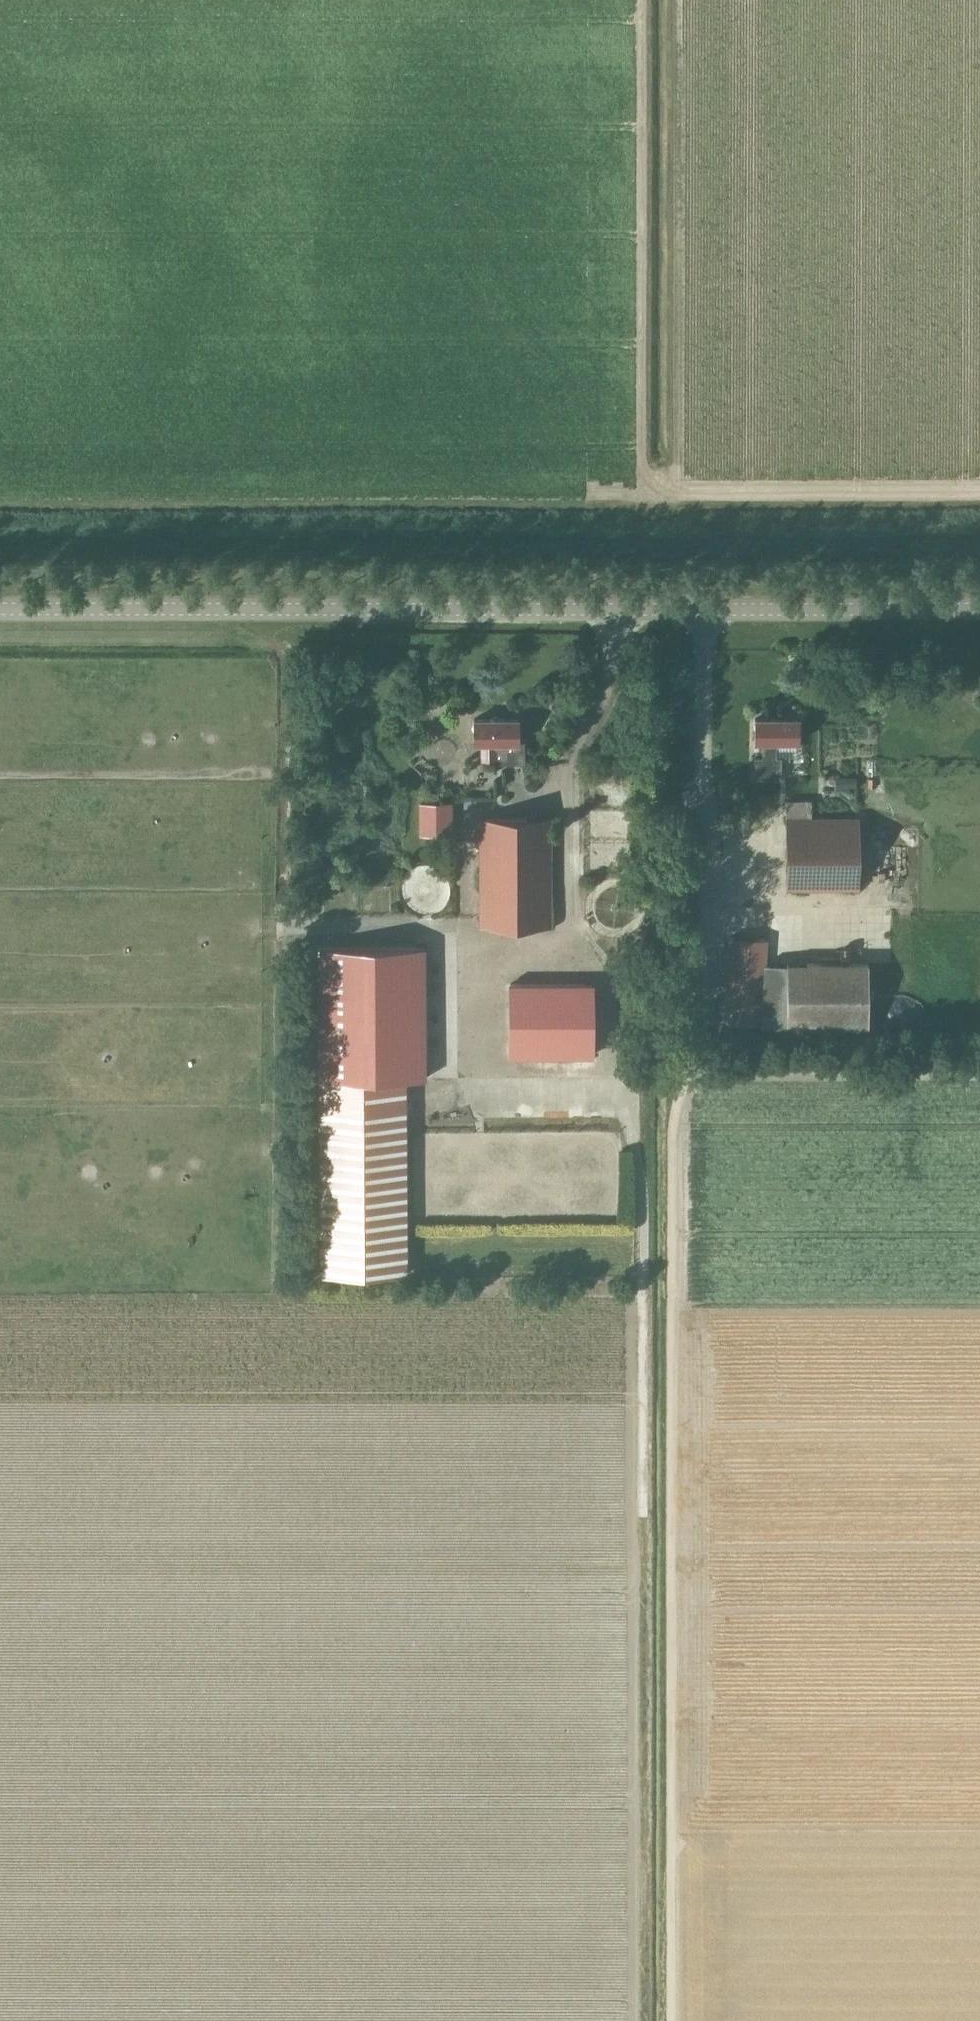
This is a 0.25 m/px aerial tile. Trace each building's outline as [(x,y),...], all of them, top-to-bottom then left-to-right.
[(799,717),(754,717),(754,741),(762,741),(762,757),(755,757),(755,771),(781,771),(781,757),(776,757),(776,741),(799,741),(799,717)] [(496,743),(519,742),(519,718),(474,719),(474,743),(482,743),(482,759),(496,759),(496,743)] [(453,802),(420,802),(420,834),(453,834),(453,802)] [(481,925),(552,924),(551,818),(481,818),(481,925)] [(866,858),(858,858),(858,818),(787,818),(787,888),(858,888),(858,881),(866,882),(866,858)] [(672,823),(671,838),(682,838),(682,824),(672,823)] [(763,1025),(767,939),(728,937),(724,1023),(763,1025)] [(408,1273),(407,1078),(417,1078),(416,947),(320,947),(322,1274),(408,1273)] [(868,962),(786,962),(786,1027),(868,1027),(868,962)] [(511,1054),(591,1054),(591,983),(510,983),(511,1054)] [(483,1111),(483,1120),(502,1120),(502,1112),(483,1111)] [(566,1175),(568,1208),(596,1207),(594,1173),(566,1175)]
